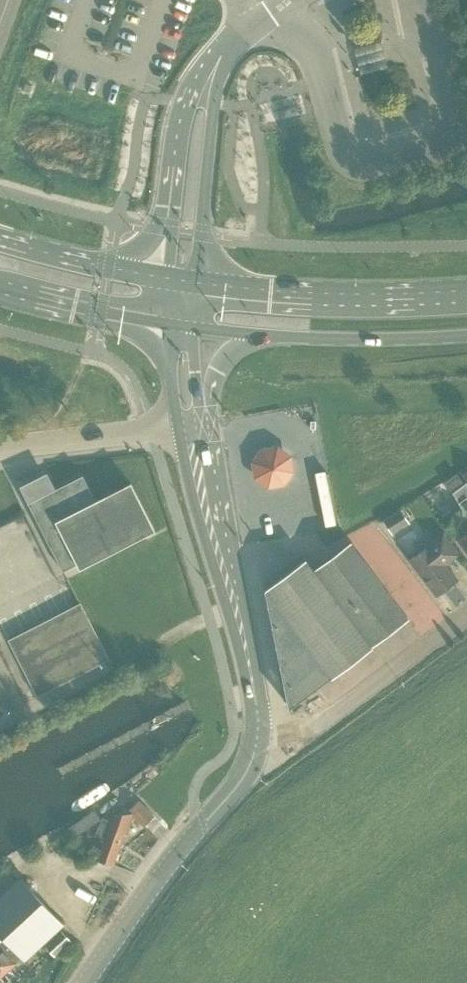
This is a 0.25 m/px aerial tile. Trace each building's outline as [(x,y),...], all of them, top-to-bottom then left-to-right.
[(264,445),(254,459),(256,476),(270,486),(287,483),(295,472),(297,470),(295,453),(292,450),(281,443),(264,445)] [(131,482),(109,494),(96,501),(83,474),(28,501),(63,569),(78,562),(80,566),(154,528),(131,482)] [(457,474),(446,481),(452,490),(463,482),(457,474)] [(452,491),(458,499),(462,508),(463,511),(463,512),(463,514),(461,518),(458,522),(457,524),(457,526),(457,529),(457,532),(457,533),(457,535),(458,536),(456,538),(466,552),(466,485),(465,482),(452,491)] [(400,507),(382,517),(392,533),(409,522),(400,507)] [(441,533),(408,558),(436,594),(455,578),(443,563),(457,553),(441,533)] [(350,540),(313,568),(305,557),(262,587),(285,703),(286,704),(367,645),(367,644),(406,616),(350,540)] [(417,596),(405,580),(392,589),(404,606),(417,596)] [(77,674),(107,659),(79,602),(6,640),(35,696),(77,674)] [(144,826),(155,814),(138,799),(129,809),(131,813),(144,826)] [(101,817),(95,808),(69,826),(75,834),(101,817)] [(124,834),(131,814),(111,814),(109,821),(101,818),(94,835),(102,838),(95,858),(111,864),(123,833),(124,834)] [(0,896),(0,976),(20,956),(23,959),(61,923),(31,892),(29,894),(16,881),(0,896)] [(55,955),(71,940),(62,930),(45,945),(55,955)]
